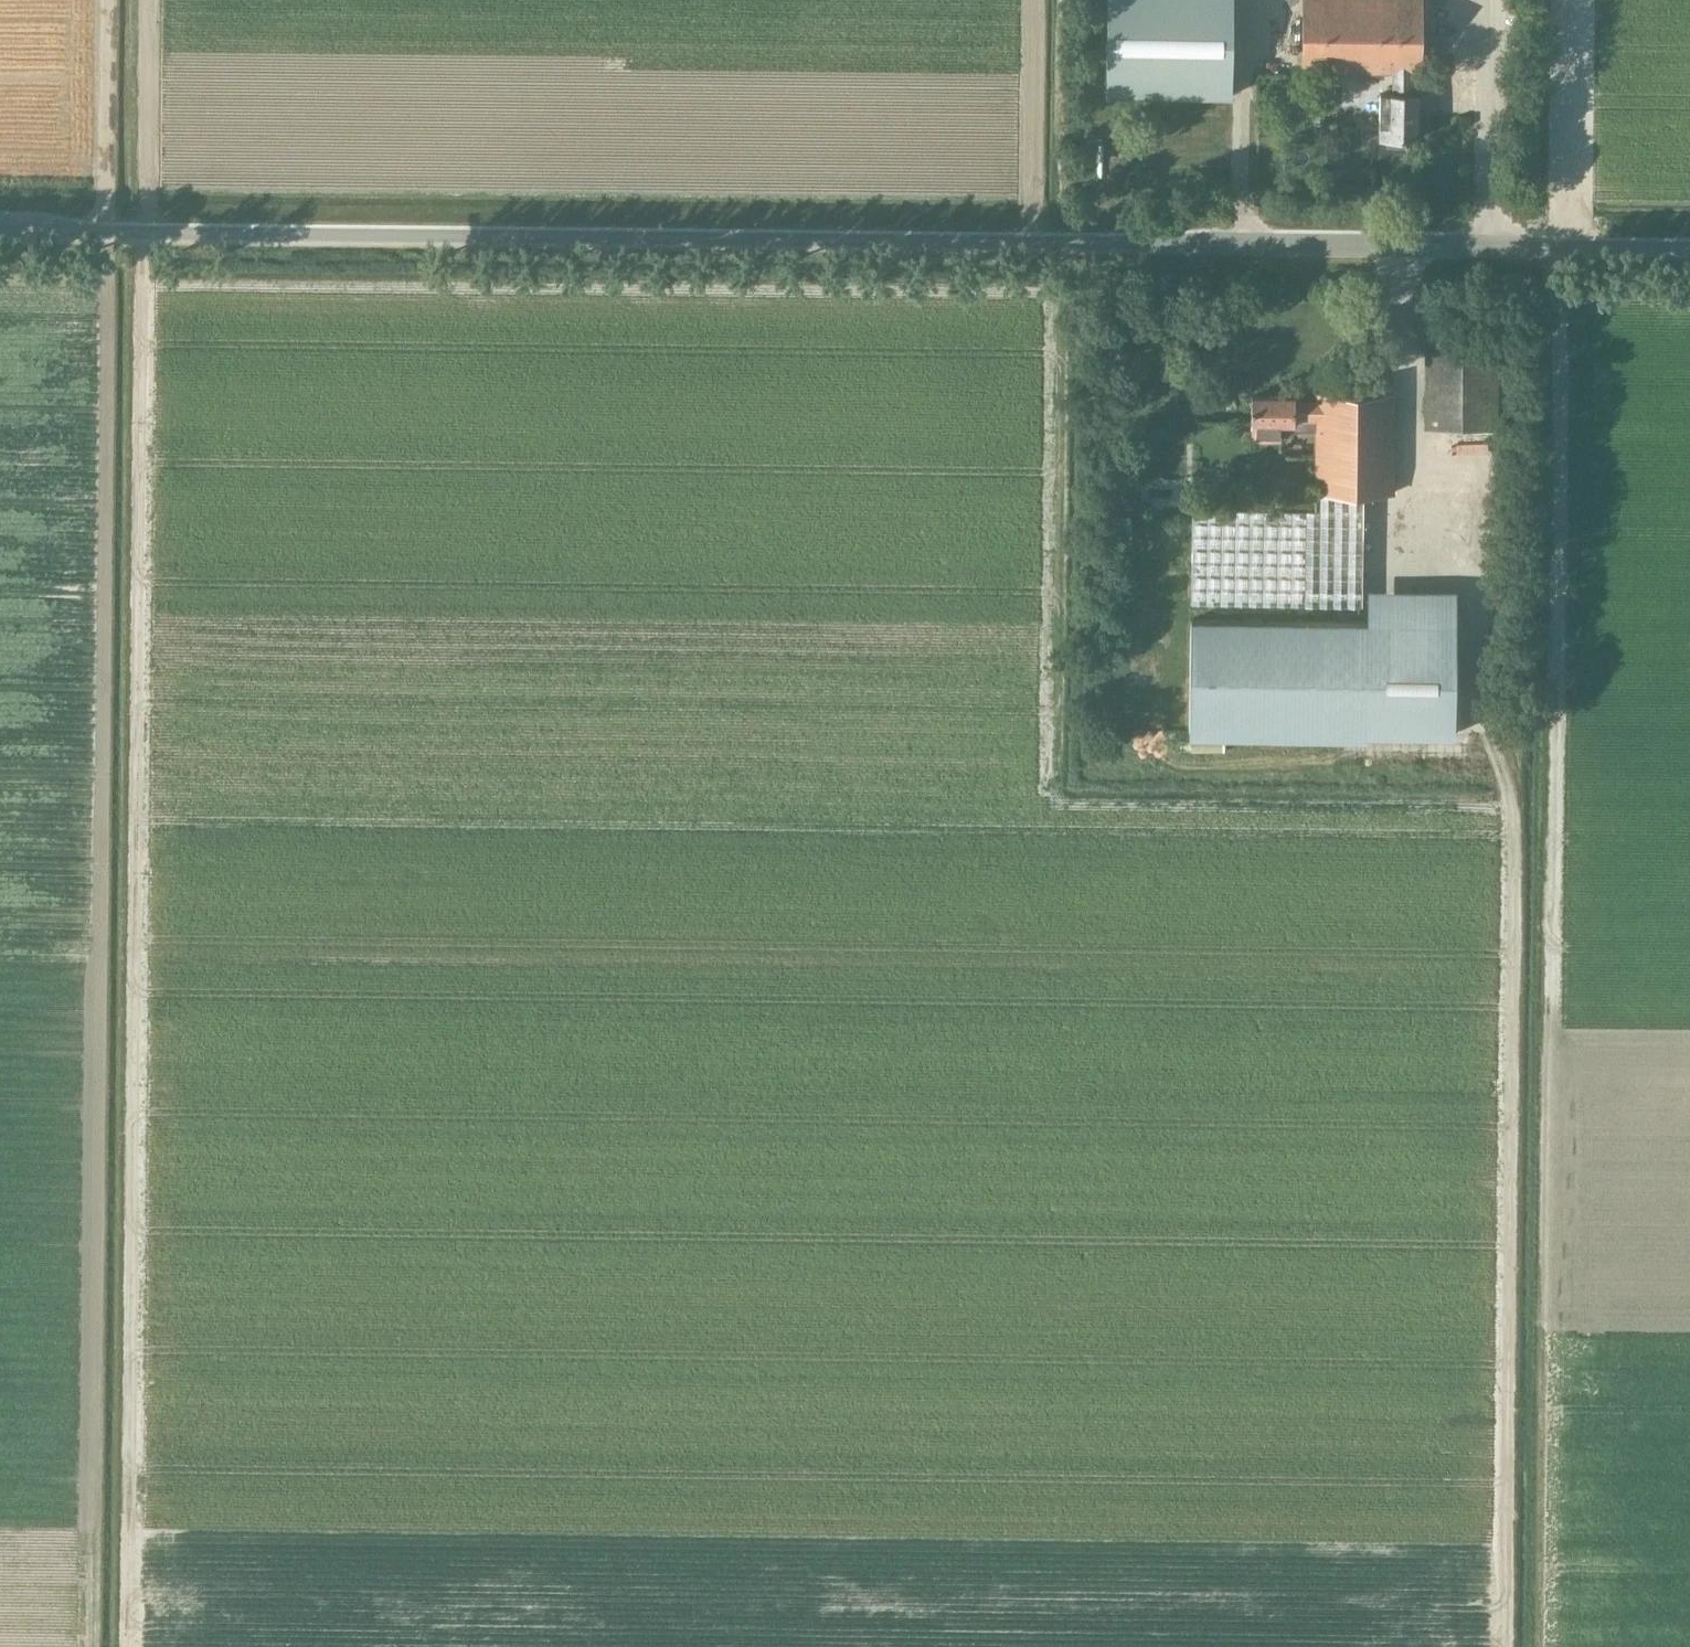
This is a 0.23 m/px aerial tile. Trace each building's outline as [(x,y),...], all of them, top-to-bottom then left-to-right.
[(1106,94),(1231,95),(1232,0),(1107,0),(1106,94)] [(1301,70),(1392,71),(1392,93),(1379,93),(1379,149),(1405,149),(1405,138),(1416,138),(1417,94),(1418,94),(1418,71),(1419,71),(1420,0),(1302,0),(1301,70)] [(1498,338),(1425,337),(1424,425),(1497,427),(1498,338)] [(1393,492),(1394,393),(1315,393),(1315,399),(1293,399),(1293,395),(1251,395),(1250,439),(1280,439),(1281,430),(1315,430),(1314,508),(1191,507),(1190,601),(1361,604),(1362,492),(1393,492)] [(1366,621),(1190,619),(1188,730),(1453,733),(1455,589),(1367,588),(1366,621)]
